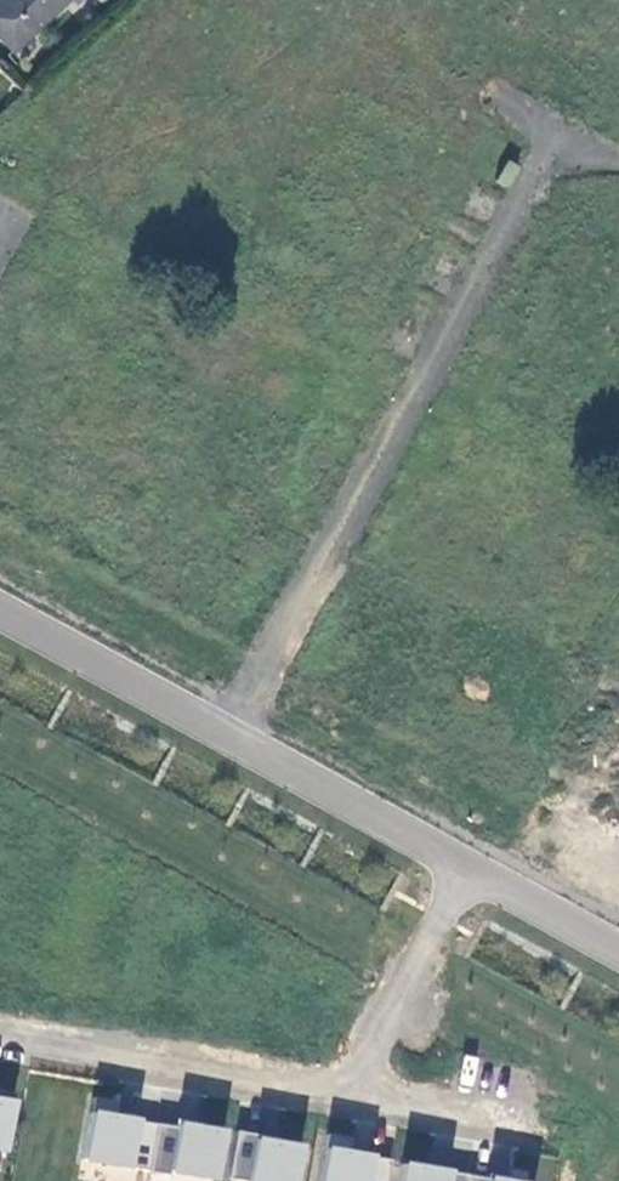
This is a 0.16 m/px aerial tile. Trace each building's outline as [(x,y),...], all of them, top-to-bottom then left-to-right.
[(70,2),(68,0),(0,0),(0,39),(15,54),(70,2)] [(6,1152),(15,1094),(0,1092),(0,1151),(6,1152)] [(115,1117),(117,1102),(93,1098),(83,1160),(150,1171),(157,1124),(115,1117)] [(170,1176),(171,1173),(216,1180),(224,1132),(177,1125),(176,1128),(157,1124),(150,1171),(149,1173),(170,1176)] [(302,1147),(280,1143),(256,1139),(257,1135),(236,1131),(228,1179),(241,1180),(296,1180),(302,1147)] [(351,1138),(327,1134),(319,1180),(388,1180),(391,1160),(349,1153),(351,1138)] [(256,1139),(280,1143),(281,1139),(257,1135),(256,1139)] [(469,1175),(402,1164),(399,1180),(468,1180),(469,1175)] [(510,1176),(489,1173),(488,1178),(508,1180),(509,1180),(510,1176)]
